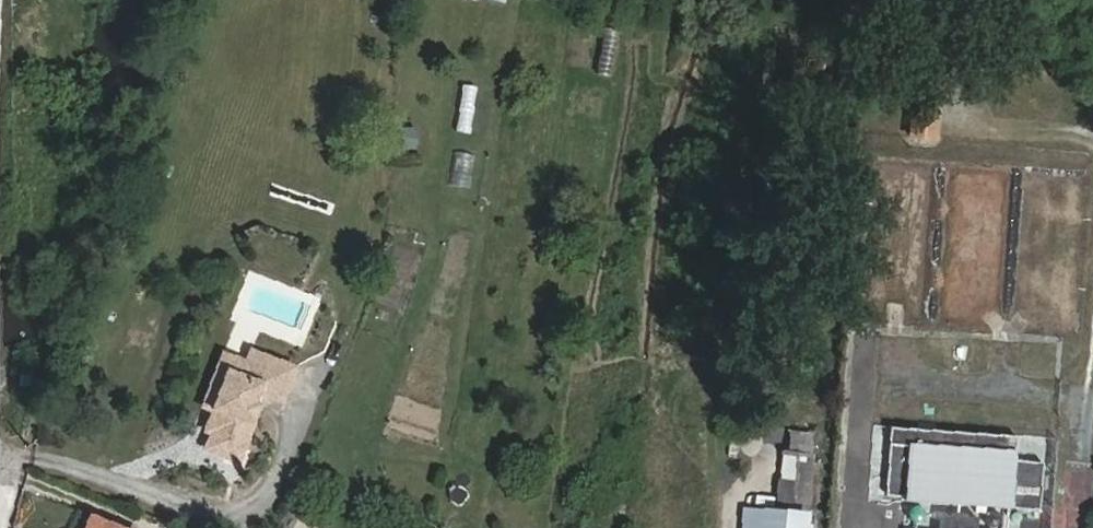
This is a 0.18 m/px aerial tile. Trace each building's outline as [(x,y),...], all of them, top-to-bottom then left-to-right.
[(944,117),(920,115),(918,139),(943,141),(944,117)] [(205,444),(227,452),(231,441),(241,445),(258,400),(253,398),(257,388),(279,396),(292,362),(249,346),(240,370),(217,362),(202,401),(219,407),(205,444)] [(905,501),(1044,511),(1047,465),(1019,463),(1021,439),(895,430),(890,494),(905,495),(905,501)] [(748,511),(747,527),(808,527),(809,516),(748,511)] [(97,516),(92,527),(125,527),(97,516)]
